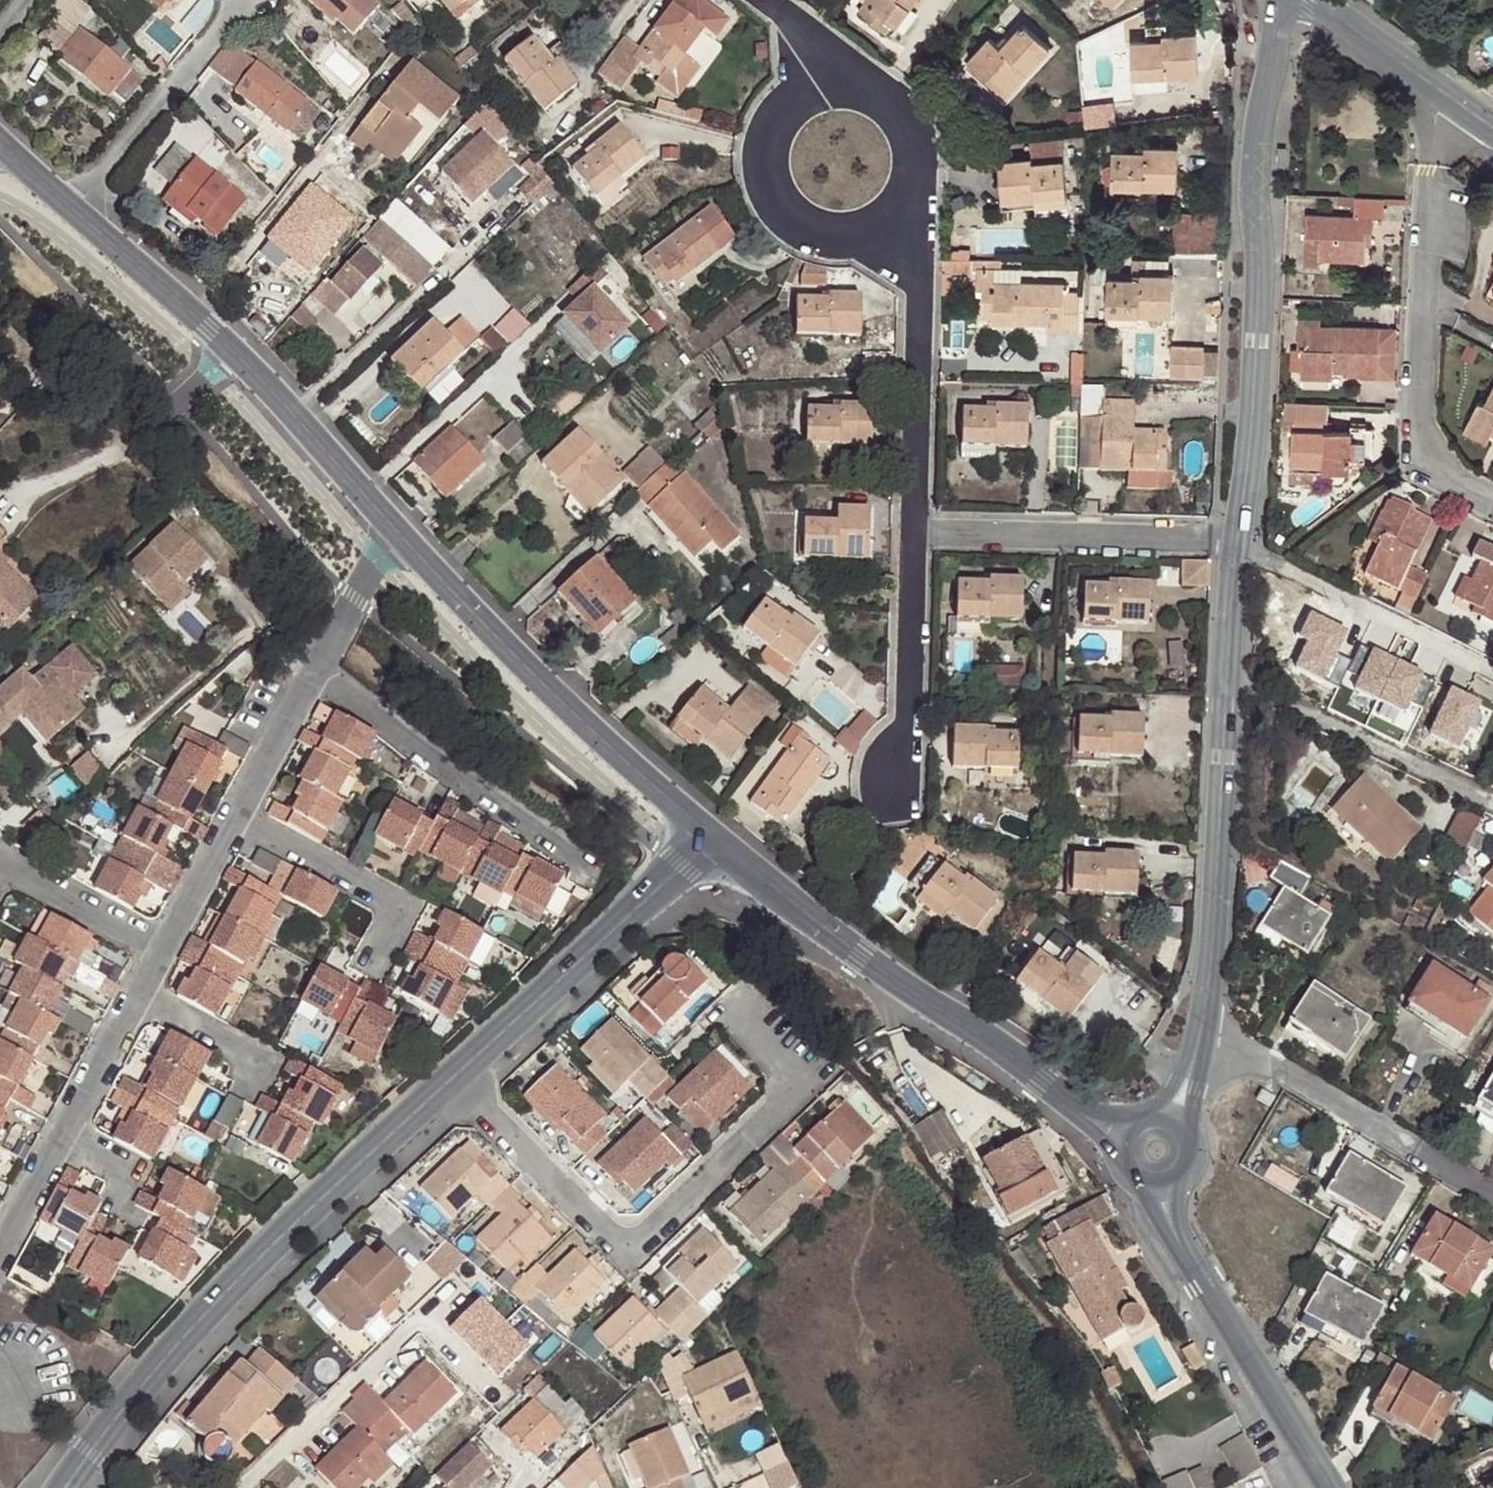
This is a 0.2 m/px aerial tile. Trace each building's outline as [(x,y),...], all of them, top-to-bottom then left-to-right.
[(67,11),(75,0),(55,0),(51,5),(64,16),(67,11)] [(354,32),(379,3),(376,0),(309,0),(322,12),(327,6),(354,32)] [(460,4),(457,0),(441,0),(450,11),(460,4)] [(598,72),(620,88),(639,62),(658,76),(655,81),(676,97),(700,67),(683,54),(702,30),(712,38),(725,21),(698,0),(690,0),(681,12),(671,5),(638,48),(624,37),(598,72)] [(893,27),(914,0),(865,0),(856,12),(883,33),(889,24),(893,27)] [(115,90),(126,101),(142,79),(68,18),(47,44),(58,54),(56,56),(109,98),(115,90)] [(967,60),(1004,94),(1046,47),(1021,24),(999,47),(987,37),(967,60)] [(225,46),(224,47),(237,56),(240,51),(245,46),(233,35),(225,46)] [(1130,43),(1131,77),(1195,75),(1194,36),(1162,37),(1162,42),(1130,43)] [(503,59),(542,110),(574,85),(555,60),(551,63),(532,37),(503,59)] [(252,61),(240,51),(237,56),(220,77),(235,88),(233,90),(284,129),(305,101),(252,61)] [(389,141),(403,152),(421,130),(409,119),(418,107),(437,124),(458,97),(413,61),(349,140),(362,150),(368,143),(374,136),(386,146),(389,141)] [(317,110),(305,101),(284,129),(296,138),(317,110)] [(573,170),(595,196),(643,157),(619,127),(594,146),(597,150),(573,170)] [(470,204),(486,190),(513,164),(484,132),(440,172),(470,204)] [(393,165),(403,152),(389,141),(386,146),(374,136),(368,143),(393,165)] [(195,203),(192,207),(220,230),(245,198),(176,142),(154,169),(175,185),(195,203)] [(1112,151),(1111,186),(1174,189),(1175,148),(1144,147),(1144,152),(1112,151)] [(1030,159),(996,163),(1001,204),(1037,200),(1038,209),(1038,214),(1067,210),(1062,160),(1031,164),(1030,159)] [(513,164),(486,190),(495,200),(523,175),(513,164)] [(552,182),(541,167),(527,178),(522,190),(534,201),(553,183),(552,182)] [(185,216),(192,207),(195,203),(175,185),(163,199),(185,216)] [(314,185),(269,238),(309,271),(353,219),(314,185)] [(1385,219),(1385,197),(1359,196),(1356,217),(1306,215),(1304,266),(1319,267),(1320,261),(1363,263),(1364,248),(1364,236),(1373,236),(1374,219),(1385,219)] [(1038,209),(1037,200),(1001,204),(1002,213),(1038,209)] [(672,279),(675,284),(733,238),(709,206),(643,258),(663,286),(672,279)] [(1174,213),(1172,252),(1202,253),(1223,253),(1222,214),(1203,214),(1174,213)] [(392,232),(378,219),(361,239),(414,287),(431,267),(415,252),(403,242),(392,232)] [(400,223),(392,232),(403,242),(410,233),(400,223)] [(403,242),(415,252),(426,241),(414,230),(410,233),(403,242)] [(1364,236),(1364,248),(1372,247),(1373,236),(1364,236)] [(333,315),(380,264),(363,249),(317,300),(333,315)] [(947,272),(973,272),(973,251),(947,251),(947,272)] [(1139,275),(1161,277),(1162,263),(1130,261),(1130,280),(1139,281),(1139,275)] [(606,273),(595,262),(574,283),(584,294),(579,300),(563,314),(599,351),(628,324),(593,287),(606,273)] [(983,273),(982,282),(1012,284),(1013,274),(983,273)] [(497,312),(510,300),(489,277),(480,286),(470,275),(436,307),(451,323),(467,308),(471,311),(485,298),(497,312)] [(1106,279),(1105,314),(1169,318),(1171,277),(1161,277),(1139,275),(1139,281),(1130,280),(1106,279)] [(1012,284),(982,282),(980,317),(990,316),(990,321),(1045,324),(1044,319),(1076,321),(1077,293),(1063,293),(1062,285),(1012,284)] [(579,300),(584,294),(574,283),(568,288),(579,300)] [(795,300),(794,335),(860,335),(860,295),(828,294),(828,300),(795,300)] [(449,368),(479,339),(461,318),(444,333),(436,323),(393,361),(418,390),(446,366),(449,368)] [(1334,377),(1334,375),(1334,366),(1343,367),(1343,375),(1344,377),(1360,378),(1360,380),(1377,380),(1380,329),(1321,326),(1321,319),(1299,318),(1299,351),(1302,351),(1301,376),(1334,377)] [(1044,319),(1045,324),(1044,331),(1075,332),(1076,321),(1044,319)] [(491,329),(479,339),(495,357),(506,347),(491,329)] [(1135,371),(1157,375),(1163,339),(1141,335),(1135,371)] [(1202,348),(1171,348),(1170,377),(1201,378),(1202,348)] [(1218,348),(1202,348),(1201,378),(1217,378),(1218,348)] [(1334,366),(1334,375),(1343,375),(1343,367),(1334,366)] [(1484,407),(1477,404),(1466,427),(1489,438),(1490,436),(1492,431),(1492,389),(1484,407)] [(1080,418),(1079,470),(1126,471),(1163,472),(1163,471),(1165,432),(1131,431),(1131,403),(1100,402),(1100,420),(1093,419),(1080,418)] [(1317,404),(1288,403),(1287,423),(1293,423),(1315,422),(1317,404)] [(806,408),(805,442),(869,445),(871,405),(841,404),(841,410),(806,408)] [(993,411),(961,410),(960,444),(1024,444),(1024,405),(993,405),(993,411)] [(514,423),(521,431),(531,423),(525,415),(514,423)] [(708,441),(726,424),(717,415),(699,432),(708,441)] [(526,436),(521,431),(514,423),(513,421),(493,438),(507,452),(526,436)] [(1315,422),(1293,423),(1291,466),(1323,468),(1324,473),(1351,475),(1352,459),(1364,459),(1366,428),(1350,426),(1350,433),(1327,433),(1315,432),(1315,422)] [(1326,423),(1315,422),(1315,432),(1327,433),(1326,423)] [(1489,438),(1466,427),(1463,434),(1486,445),(1489,438)] [(414,462),(446,497),(483,463),(452,428),(414,462)] [(574,480),(597,505),(625,480),(579,430),(541,465),(564,489),(574,480)] [(1062,430),(1062,461),(1077,461),(1078,431),(1062,430)] [(623,471),(638,488),(666,464),(650,448),(623,471)] [(638,488),(635,491),(695,556),(709,541),(719,551),(737,534),(669,460),(666,464),(638,488)] [(1163,472),(1126,471),(1125,487),(1168,488),(1169,471),(1163,471),(1163,472)] [(587,514),(597,505),(574,480),(564,489),(587,514)] [(1362,575),(1414,599),(1426,576),(1408,567),(1429,520),(1412,514),(1414,510),(1390,498),(1383,514),(1379,513),(1371,529),(1382,534),(1375,546),(1362,575)] [(804,521),(803,557),(867,560),(869,508),(838,507),(838,521),(804,521)] [(207,564),(175,527),(128,568),(158,602),(179,583),(182,586),(184,584),(207,564)] [(1366,541),(1375,546),(1382,534),(1371,529),(1366,541)] [(1474,606),(1484,611),(1481,618),(1492,624),(1492,550),(1477,542),(1471,555),(1480,561),(1461,599),(1474,606)] [(593,558),(556,592),(594,631),(615,611),(619,615),(634,601),(593,558)] [(1208,586),(1209,563),(1181,562),(1180,586),(1208,586)] [(6,572),(0,578),(0,580),(31,609),(38,601),(6,572)] [(7,633),(31,609),(0,580),(0,626),(7,633)] [(957,584),(956,619),(1020,622),(1021,581),(988,580),(988,585),(957,584)] [(189,590),(184,584),(182,586),(179,583),(158,602),(166,611),(189,590)] [(1084,589),(1083,624),(1146,627),(1148,586),(1115,584),(1115,590),(1084,589)] [(762,601),(743,629),(794,667),(818,635),(793,617),(789,621),(762,601)] [(1484,611),(1474,606),(1470,614),(1481,618),(1484,611)] [(1336,686),(1358,643),(1305,615),(1296,637),(1306,644),(1295,669),(1336,686)] [(1439,684),(1358,643),(1336,686),(1361,698),(1365,690),(1396,704),(1381,734),(1408,746),(1439,684)] [(0,691),(0,730),(19,714),(45,743),(80,713),(71,702),(95,682),(69,653),(32,685),(21,673),(0,691)] [(999,666),(1000,684),(1025,683),(1024,665),(999,666)] [(21,673),(19,670),(0,687),(0,691),(21,673)] [(1449,686),(1432,737),(1466,748),(1483,697),(1449,686)] [(700,687),(677,718),(729,760),(770,707),(745,688),(729,709),(700,687)] [(331,730),(338,717),(320,707),(312,720),(331,730)] [(873,730),(879,724),(866,714),(850,732),(847,730),(837,743),(856,759),(858,752),(862,744),(866,737),(873,730)] [(331,730),(324,742),(355,759),(359,761),(373,737),(338,717),(331,730)] [(1079,721),(1077,756),(1142,759),(1143,719),(1110,717),(1110,722),(1079,721)] [(952,730),(952,769),(1017,772),(1020,735),(986,735),(985,730),(952,730)] [(315,757),(300,784),(303,787),(332,802),(355,759),(324,742),(306,732),(297,747),(315,757)] [(194,738),(172,778),(205,796),(227,756),(241,764),(248,750),(222,736),(215,749),(194,738)] [(780,740),(741,789),(751,797),(790,747),(780,740)] [(797,740),(749,804),(778,825),(785,817),(788,819),(830,763),(797,740)] [(65,768),(86,792),(106,777),(85,752),(65,768)] [(1329,810),(1388,865),(1418,831),(1359,776),(1329,810)] [(171,832),(197,846),(205,832),(190,824),(205,796),(172,778),(149,820),(171,832)] [(332,802),(303,787),(295,801),(299,803),(291,817),(275,808),(270,816),(317,842),(338,806),(332,802)] [(433,826),(418,853),(459,875),(477,842),(448,826),(458,808),(447,802),(433,826)] [(433,826),(393,804),(374,837),(415,860),(418,853),(433,826)] [(1459,859),(1478,821),(1457,811),(1438,848),(1459,859)] [(138,814),(116,854),(175,886),(182,873),(156,859),(171,832),(149,820),(138,814)] [(487,824),(477,842),(459,875),(499,898),(503,890),(517,865),(487,848),(497,829),(487,824)] [(962,843),(931,830),(937,850),(948,860),(962,843)] [(255,850),(247,866),(275,881),(268,894),(280,902),(320,924),(336,895),(255,850)] [(1071,858),(1070,894),(1135,896),(1136,854),(1104,853),(1104,858),(1071,858)] [(175,886),(116,854),(93,894),(130,914),(139,897),(145,901),(152,888),(169,897),(175,886)] [(521,857),(517,865),(503,890),(517,897),(543,912),(562,879),(521,857)] [(908,887),(921,896),(946,915),(973,936),(997,904),(971,883),(967,888),(929,859),(908,887)] [(1292,868),(1279,861),(1267,880),(1280,888),(1260,919),(1283,933),(1278,941),(1304,956),(1327,916),(1297,896),(1309,877),(1292,868)] [(1492,916),(1492,868),(1492,867),(1480,884),(1486,889),(1472,906),(1492,916)] [(1035,886),(1049,886),(1049,876),(1035,871),(1035,886)] [(241,894),(225,922),(259,940),(270,920),(280,902),(268,894),(229,872),(222,884),(241,894)] [(946,915),(921,896),(914,903),(940,922),(946,915)] [(538,924),(543,912),(517,897),(509,908),(538,924)] [(1472,906),(1465,916),(1492,937),(1492,916),(1472,906)] [(414,937),(409,949),(460,977),(481,936),(445,916),(436,931),(442,934),(434,947),(414,937)] [(1283,933),(1260,919),(1256,926),(1278,941),(1283,933)] [(54,920),(39,947),(67,962),(76,966),(90,939),(54,920)] [(280,925),(270,920),(259,940),(247,961),(256,966),(280,925)] [(191,941),(185,953),(237,980),(247,961),(259,940),(225,922),(209,951),(191,941)] [(29,941),(14,967),(23,972),(52,987),(67,962),(39,947),(29,941)] [(400,997),(438,1018),(454,989),(460,977),(409,949),(402,960),(422,971),(413,986),(408,983),(400,997)] [(185,953),(179,964),(197,974),(189,989),(183,986),(176,999),(215,1020),(237,980),(185,953)] [(1037,955),(1015,984),(1065,1023),(1102,977),(1075,956),(1061,974),(1037,955)] [(651,990),(627,1017),(649,1039),(703,983),(681,962),(675,960),(669,960),(664,965),(660,972),(660,977),(661,980),(667,986),(656,996),(651,990)] [(81,969),(73,983),(98,996),(105,982),(116,988),(122,975),(96,961),(88,973),(81,969)] [(1428,965),(1409,996),(1432,1010),(1427,1017),(1462,1039),(1486,1000),(1428,965)] [(23,972),(9,998),(22,1005),(48,1019),(62,993),(52,987),(23,972)] [(340,1027),(358,996),(316,972),(299,1004),(340,1027)] [(661,980),(651,990),(656,996),(667,986),(661,980)] [(1369,1021),(1311,982),(1286,1022),(1342,1060),(1369,1021)] [(340,1027),(335,1036),(377,1059),(394,1027),(366,1011),(376,992),(364,985),(358,996),(340,1027)] [(454,989),(438,1018),(450,1024),(465,995),(454,989)] [(1432,1010),(1409,996),(1405,1004),(1427,1017),(1432,1010)] [(48,1019),(22,1005),(0,1045),(32,1062),(46,1037),(53,1040),(61,1025),(48,1019)] [(68,1013),(61,1025),(86,1040),(94,1027),(68,1013)] [(643,1098),(664,1078),(609,1021),(578,1050),(591,1063),(617,1089),(626,1081),(643,1098)] [(171,1035),(156,1062),(194,1082),(209,1055),(171,1035)] [(0,1045),(0,1099),(27,1114),(33,1102),(15,1093),(32,1062),(0,1045)] [(698,1134),(747,1088),(713,1053),(665,1099),(698,1134)] [(129,1084),(122,1096),(172,1123),(194,1082),(156,1062),(148,1076),(153,1079),(146,1093),(129,1084)] [(342,1090),(290,1062),(283,1074),(301,1084),(294,1098),(290,1096),(281,1111),(312,1128),(320,1132),(342,1090)] [(617,1089),(591,1063),(585,1069),(611,1095),(617,1089)] [(1478,1093),(1492,1102),(1492,1066),(1478,1093)] [(572,1143),(584,1155),(604,1135),(594,1124),(601,1116),(551,1067),(524,1094),(554,1125),(559,1120),(577,1139),(572,1143)] [(672,1086),(664,1078),(643,1098),(652,1107),(672,1086)] [(1271,1097),(1257,1090),(1251,1099),(1265,1105),(1271,1097)] [(1478,1093),(1474,1100),(1492,1112),(1492,1102),(1478,1093)] [(172,1123),(122,1096),(116,1107),(133,1116),(125,1130),(122,1128),(114,1143),(150,1163),(172,1123)] [(9,1104),(0,1099),(0,1121),(9,1104)] [(227,1133),(241,1106),(229,1099),(214,1126),(227,1133)] [(291,1167),(312,1128),(281,1111),(266,1102),(258,1116),(272,1123),(258,1150),(291,1167)] [(796,1155),(785,1166),(810,1192),(871,1133),(840,1102),(791,1151),(796,1155)] [(946,1108),(916,1123),(934,1157),(964,1142),(946,1108)] [(642,1119),(595,1164),(608,1179),(613,1173),(632,1192),(663,1161),(667,1165),(669,1167),(672,1170),(682,1160),(677,1155),(689,1145),(669,1125),(659,1135),(642,1119)] [(554,1125),(572,1143),(577,1139),(559,1120),(554,1125)] [(1036,1131),(1017,1141),(1037,1179),(1045,1175),(1054,1192),(1006,1218),(1008,1223),(1068,1189),(1036,1131)] [(1037,1179),(1017,1141),(980,1162),(998,1197),(995,1199),(1006,1218),(1054,1192),(1045,1175),(1037,1179)] [(487,1180),(496,1172),(466,1142),(457,1151),(487,1180)] [(489,1205),(509,1186),(496,1172),(487,1180),(457,1151),(419,1187),(448,1217),(474,1195),(486,1208),(489,1205)] [(1404,1190),(1346,1155),(1322,1193),(1381,1228),(1404,1190)] [(663,1161),(632,1192),(613,1173),(608,1179),(631,1203),(669,1167),(667,1165),(663,1161)] [(810,1192),(785,1166),(775,1177),(770,1171),(727,1212),(758,1244),(810,1192)] [(66,1172),(39,1221),(79,1243),(94,1216),(99,1206),(87,1200),(84,1205),(69,1196),(78,1179),(66,1172)] [(158,1205),(141,1196),(135,1207),(163,1223),(184,1235),(196,1213),(207,1193),(171,1173),(162,1189),(166,1191),(158,1205)] [(519,1195),(509,1186),(489,1205),(498,1214),(474,1236),(504,1269),(514,1261),(544,1233),(513,1201),(519,1195)] [(220,1200),(207,1193),(196,1213),(209,1220),(220,1200)] [(1040,1214),(1046,1225),(1066,1213),(1061,1202),(1040,1214)] [(1046,1225),(1038,1229),(1044,1241),(1042,1245),(1063,1281),(1068,1278),(1102,1337),(1130,1323),(1132,1327),(1137,1324),(1139,1320),(1138,1314),(1135,1309),(1131,1307),(1126,1307),(1116,1290),(1123,1286),(1112,1268),(1106,1272),(1089,1244),(1096,1240),(1087,1224),(1090,1222),(1080,1205),(1066,1213),(1046,1225)] [(107,1224),(94,1216),(79,1243),(66,1270),(106,1290),(127,1253),(113,1246),(111,1250),(97,1243),(107,1224)] [(1410,1256),(1445,1277),(1449,1270),(1472,1283),(1491,1250),(1432,1216),(1410,1256)] [(184,1235),(163,1223),(140,1263),(171,1280),(186,1253),(194,1240),(184,1235)] [(700,1228),(675,1254),(679,1259),(706,1234),(700,1228)] [(549,1239),(544,1233),(514,1261),(520,1267),(549,1239)] [(663,1299),(693,1328),(706,1315),(697,1304),(735,1264),(706,1234),(679,1259),(675,1254),(659,1269),(676,1286),(663,1299)] [(448,1244),(442,1239),(423,1259),(442,1280),(448,1274),(457,1264),(464,1258),(448,1244)] [(1112,1268),(1096,1240),(1089,1244),(1106,1272),(1112,1268)] [(363,1250),(362,1251),(320,1293),(344,1318),(338,1324),(344,1330),(349,1333),(355,1335),(360,1333),(378,1313),(375,1309),(407,1276),(383,1251),(373,1260),(363,1250)] [(545,1277),(534,1266),(506,1292),(521,1305),(531,1296),(538,1289),(564,1317),(602,1280),(573,1250),(545,1277)] [(186,1253),(171,1280),(182,1286),(197,1260),(186,1253)] [(477,1268),(464,1258),(457,1264),(471,1276),(477,1268)] [(1449,1270),(1445,1277),(1467,1291),(1472,1283),(1449,1270)] [(448,1274),(442,1280),(446,1285),(454,1278),(448,1274)] [(1323,1276),(1305,1307),(1328,1321),(1324,1328),(1360,1349),(1382,1308),(1323,1276)] [(1068,1278),(1063,1281),(1101,1345),(1132,1327),(1130,1323),(1102,1337),(1068,1278)] [(320,1293),(314,1300),(338,1324),(344,1318),(320,1293)] [(521,1305),(539,1319),(547,1310),(531,1296),(521,1305)] [(621,1364),(661,1328),(631,1298),(593,1335),(621,1364)] [(652,1311),(680,1340),(693,1328),(663,1299),(652,1311)] [(499,1378),(528,1351),(480,1301),(451,1329),(499,1378)] [(1328,1321),(1305,1307),(1300,1315),(1324,1328),(1328,1321)] [(1204,1365),(1192,1344),(1182,1350),(1194,1371),(1204,1365)] [(292,1378),(258,1349),(246,1364),(240,1361),(186,1425),(204,1441),(203,1451),(204,1457),(209,1463),(217,1466),(223,1464),(227,1459),(230,1454),(230,1449),(264,1409),(269,1413),(284,1396),(279,1392),(292,1378)] [(734,1351),(681,1377),(700,1418),(753,1392),(734,1351)] [(665,1354),(654,1366),(663,1386),(681,1377),(674,1363),(665,1354)] [(367,1388),(355,1399),(382,1425),(393,1414),(407,1430),(412,1434),(431,1415),(454,1392),(424,1362),(382,1403),(367,1388)] [(1113,1368),(1102,1374),(1104,1384),(1118,1377),(1113,1368)] [(1392,1369),(1374,1401),(1396,1413),(1391,1421),(1430,1441),(1451,1403),(1392,1369)] [(563,1405),(535,1376),(522,1389),(531,1400),(501,1431),(516,1445),(521,1441),(527,1448),(536,1456),(581,1412),(569,1400),(563,1405)] [(1118,1377),(1104,1384),(1109,1392),(1122,1384),(1118,1377)] [(753,1392),(700,1418),(705,1430),(758,1404),(753,1392)] [(355,1399),(342,1411),(357,1427),(316,1466),(336,1487),(355,1487),(366,1478),(387,1457),(383,1453),(369,1439),(382,1425),(355,1399)] [(1396,1413),(1374,1401),(1369,1410),(1391,1421),(1396,1413)] [(382,1425),(397,1440),(407,1430),(393,1414),(382,1425)] [(437,1422),(431,1415),(412,1434),(418,1440),(437,1422)] [(383,1453),(397,1440),(382,1425),(369,1439),(383,1453)] [(647,1487),(683,1487),(679,1478),(688,1474),(669,1427),(628,1443),(631,1449),(642,1476),(647,1487)] [(753,1457),(778,1445),(769,1427),(746,1439),(753,1457)] [(1238,1472),(1261,1458),(1245,1431),(1222,1445),(1238,1472)] [(523,1452),(527,1448),(521,1441),(516,1445),(523,1452)] [(465,1444),(431,1477),(441,1487),(466,1487),(487,1467),(465,1444)] [(632,1479),(642,1476),(631,1449),(622,1454),(632,1479)] [(387,1457),(366,1478),(372,1484),(394,1464),(387,1457)] [(1187,1469),(1161,1482),(1164,1487),(1196,1487),(1187,1469)] [(770,1487),(764,1473),(740,1483),(743,1487),(766,1487),(770,1487)]
